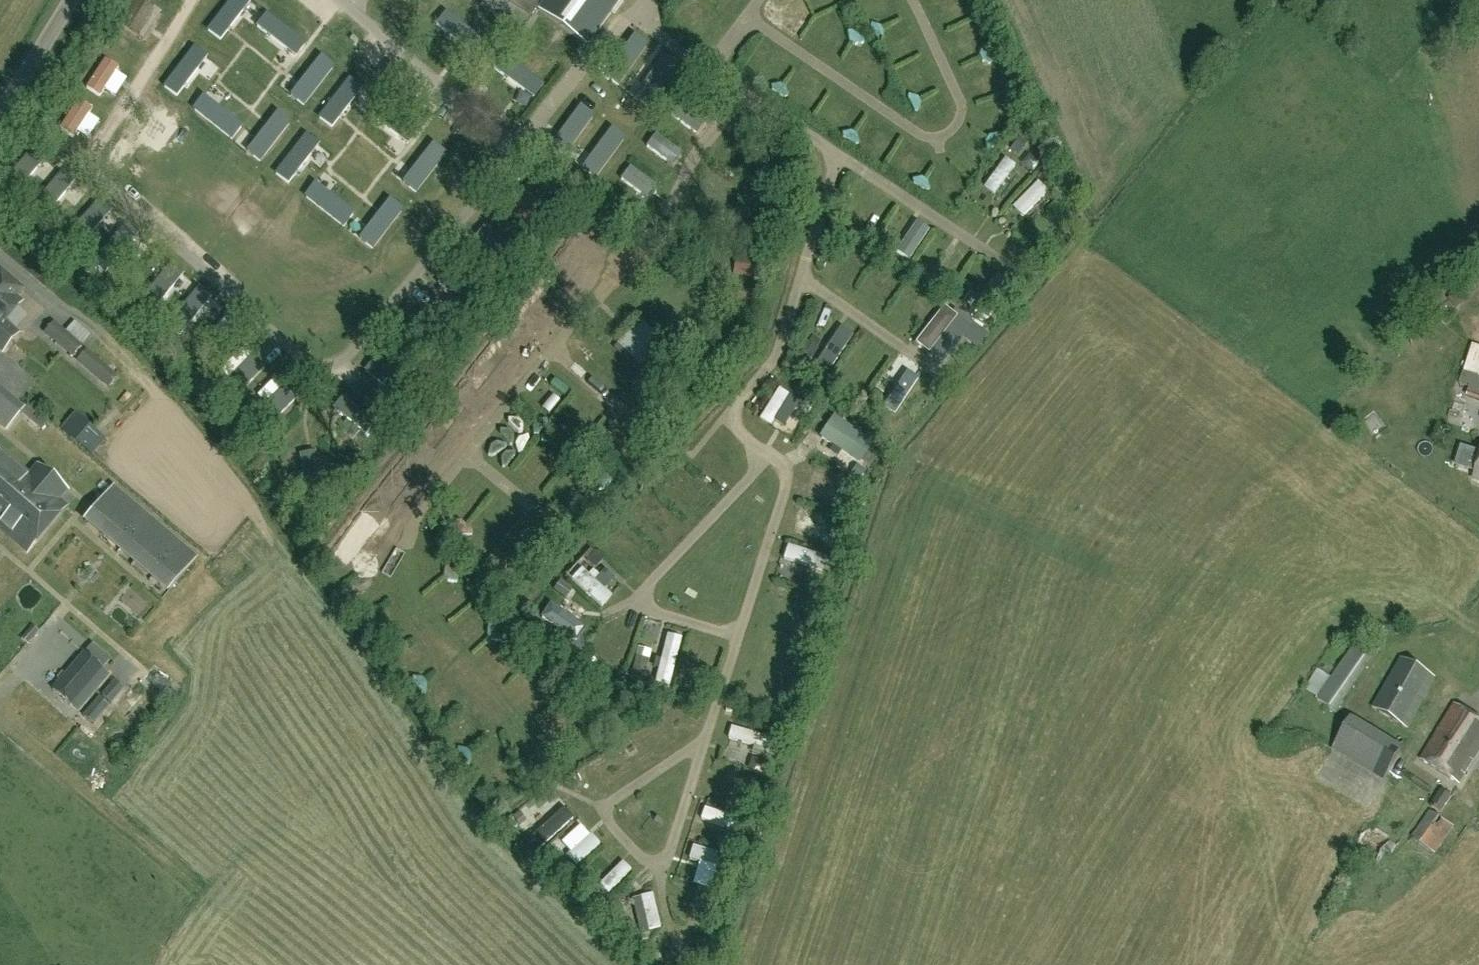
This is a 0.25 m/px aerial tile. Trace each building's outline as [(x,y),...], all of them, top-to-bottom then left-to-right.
[(138,37),(153,10),(136,0),(132,0),(118,25),(138,37)] [(209,29),(221,38),(248,4),(243,0),(231,0),(209,29)] [(539,10),(587,46),(621,0),(546,0),(539,10)] [(447,15),(437,27),(472,54),(481,42),(447,15)] [(267,16),(258,28),(293,55),(302,43),(267,16)] [(633,38),(606,73),(618,82),(645,47),(633,38)] [(192,51),(165,86),(177,95),(204,60),(192,51)] [(319,59),(292,93),(304,103),(331,68),(319,59)] [(505,59),(496,71),(532,97),(541,85),(505,59)] [(662,59),(635,94),(647,103),(674,69),(662,59)] [(348,81),(321,115),(333,125),(360,90),(348,81)] [(204,99),(195,111),(229,138),(239,126),(204,99)] [(376,100),(367,112),(401,139),(411,127),(376,100)] [(695,133),(704,122),(683,103),(673,114),(695,133)] [(579,109),(552,143),(564,153),(591,118),(579,109)] [(276,114),(249,149),(261,158),(288,124),(276,114)] [(611,132),(584,166),(596,176),(623,141),(611,132)] [(657,135),(649,147),(672,163),(680,151),(657,135)] [(305,137),(278,171),(290,181),(317,146),(305,137)] [(433,145),(405,180),(417,189),(445,155),(433,145)] [(1008,154),(984,180),(996,191),(1020,165),(1008,154)] [(635,167),(625,179),(648,200),(659,188),(635,167)] [(59,174),(32,209),(44,218),(71,184),(59,174)] [(1038,176),(1015,203),(1028,214),(1052,187),(1038,176)] [(316,186),(306,198),(341,225),(350,213),(316,186)] [(388,202),(361,237),(373,246),(400,212),(388,202)] [(95,203),(68,238),(80,247),(107,213),(95,203)] [(122,229),(95,263),(107,273),(134,238),(122,229)] [(950,287),(972,252),(956,242),(934,276),(950,287)] [(735,258),(733,274),(754,278),(757,262),(735,258)] [(168,267),(141,302),(153,311),(180,276),(168,267)] [(13,298),(20,290),(0,272),(0,350),(3,352),(17,335),(4,324),(21,304),(13,298)] [(196,290),(169,325),(181,334),(208,300),(196,290)] [(76,319),(68,330),(84,343),(93,333),(76,319)] [(638,365),(660,342),(639,321),(617,344),(638,365)] [(72,358),(81,346),(54,323),(44,334),(72,358)] [(235,327),(208,362),(220,371),(247,337),(235,327)] [(806,347),(816,353),(824,339),(814,333),(806,347)] [(818,356),(831,363),(840,348),(826,340),(818,356)] [(118,377),(86,350),(76,362),(108,389),(118,377)] [(252,357),(225,392),(237,401),(264,367),(252,357)] [(374,360),(364,372),(399,399),(408,387),(374,360)] [(897,401),(914,368),(902,362),(885,394),(897,401)] [(1459,385),(1469,388),(1466,396),(1478,400),(1478,377),(1464,372),(1462,372),(1459,385)] [(4,425),(25,403),(0,380),(0,421),(4,425)] [(781,384),(761,414),(775,423),(795,393),(781,384)] [(282,385),(254,420),(266,429),(294,394),(282,385)] [(342,397),(332,409),(367,436),(376,424),(342,397)] [(471,441),(431,409),(420,422),(459,455),(471,441)] [(863,430),(835,411),(822,431),(851,449),(863,430)] [(94,430),(86,423),(72,440),(80,446),(94,430)] [(314,453),(299,455),(306,499),(321,497),(314,453)] [(38,470),(30,479),(0,454),(0,528),(27,551),(64,509),(55,501),(64,492),(38,470)] [(112,489),(102,501),(118,515),(128,503),(129,503),(112,489)] [(106,530),(122,544),(145,517),(129,503),(128,503),(118,515),(106,530)] [(162,531),(145,517),(122,544),(139,558),(162,532),(162,531)] [(388,563),(348,530),(337,544),(376,577),(388,563)] [(139,558),(156,572),(178,546),(162,532),(139,558)] [(787,539),(783,555),(813,563),(817,547),(787,539)] [(172,587),(196,561),(178,546),(156,572),(172,587)] [(325,565),(339,579),(351,566),(337,552),(325,565)] [(605,606),(616,595),(583,563),(573,574),(605,606)] [(659,658),(672,662),(682,632),(669,628),(659,658)] [(1358,640),(1317,698),(1316,699),(1336,713),(1377,652),(1358,640)] [(83,652),(52,690),(71,706),(103,669),(83,652)] [(1406,728),(1435,677),(1400,658),(1372,708),(1406,728)] [(1321,691),(1331,671),(1319,666),(1310,686),(1321,691)] [(120,678),(88,714),(99,724),(131,688),(120,678)] [(1478,752),(1478,720),(1455,704),(1420,759),(1459,784),(1478,752)] [(1383,780),(1402,747),(1389,739),(1379,757),(1354,743),(1366,726),(1352,718),(1331,750),(1383,780)] [(771,741),(772,729),(731,724),(729,736),(771,741)] [(716,771),(738,777),(741,765),(719,760),(716,771)] [(1441,811),(1451,796),(1439,789),(1430,805),(1441,811)] [(725,824),(728,808),(706,803),(703,819),(725,824)] [(577,805),(540,823),(546,834),(583,816),(577,805)] [(1435,852),(1454,826),(1429,810),(1411,836),(1435,852)] [(592,825),(565,859),(578,869),(605,835),(592,825)] [(720,867),(724,849),(694,841),(689,858),(720,867)] [(623,857),(602,880),(612,890),(634,867),(623,857)] [(641,891),(652,928),(663,925),(652,888),(641,891)]
